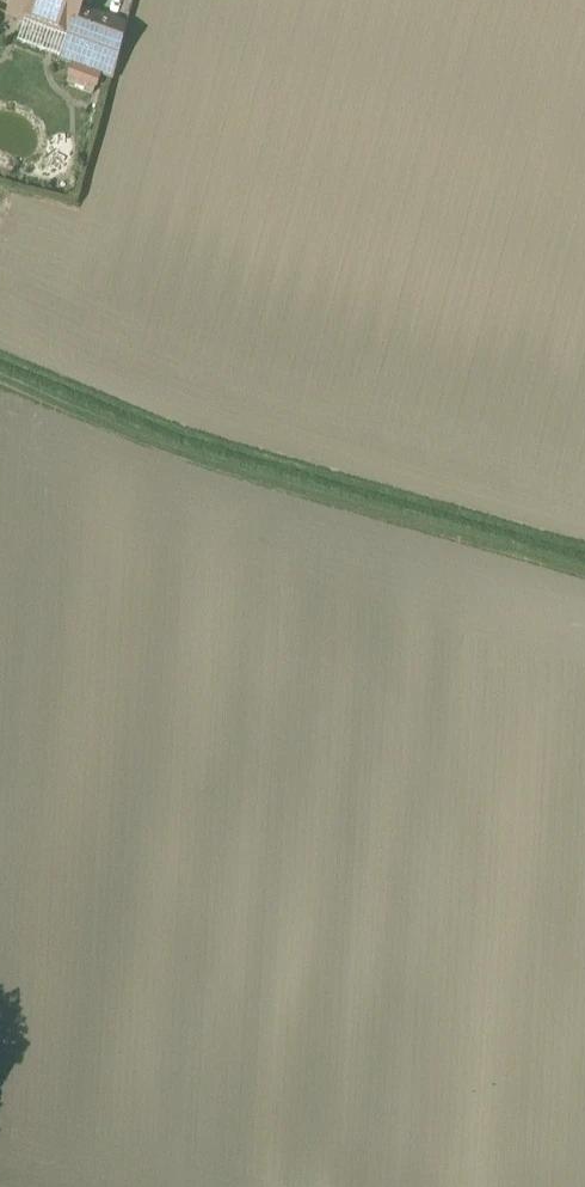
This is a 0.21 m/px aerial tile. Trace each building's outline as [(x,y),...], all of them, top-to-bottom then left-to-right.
[(8,17),(65,40),(76,12),(81,0),(15,0),(8,17)] [(125,32),(76,12),(65,40),(57,60),(112,82),(125,32)]
